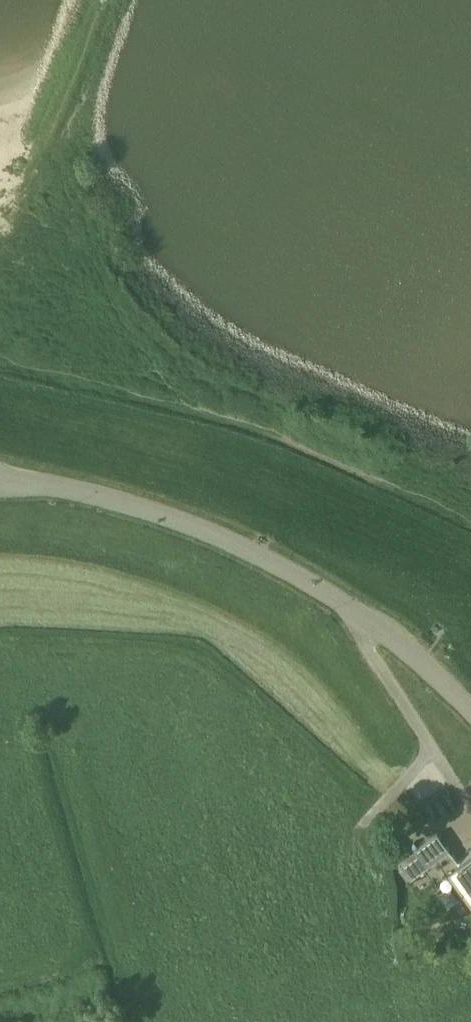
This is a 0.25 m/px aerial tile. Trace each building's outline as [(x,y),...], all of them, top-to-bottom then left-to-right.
[(438,832),(400,860),(412,877),(450,849),(438,832)] [(459,861),(470,877),(470,853),(459,861)] [(424,936),(417,932),(409,945),(417,949),(424,936)]
